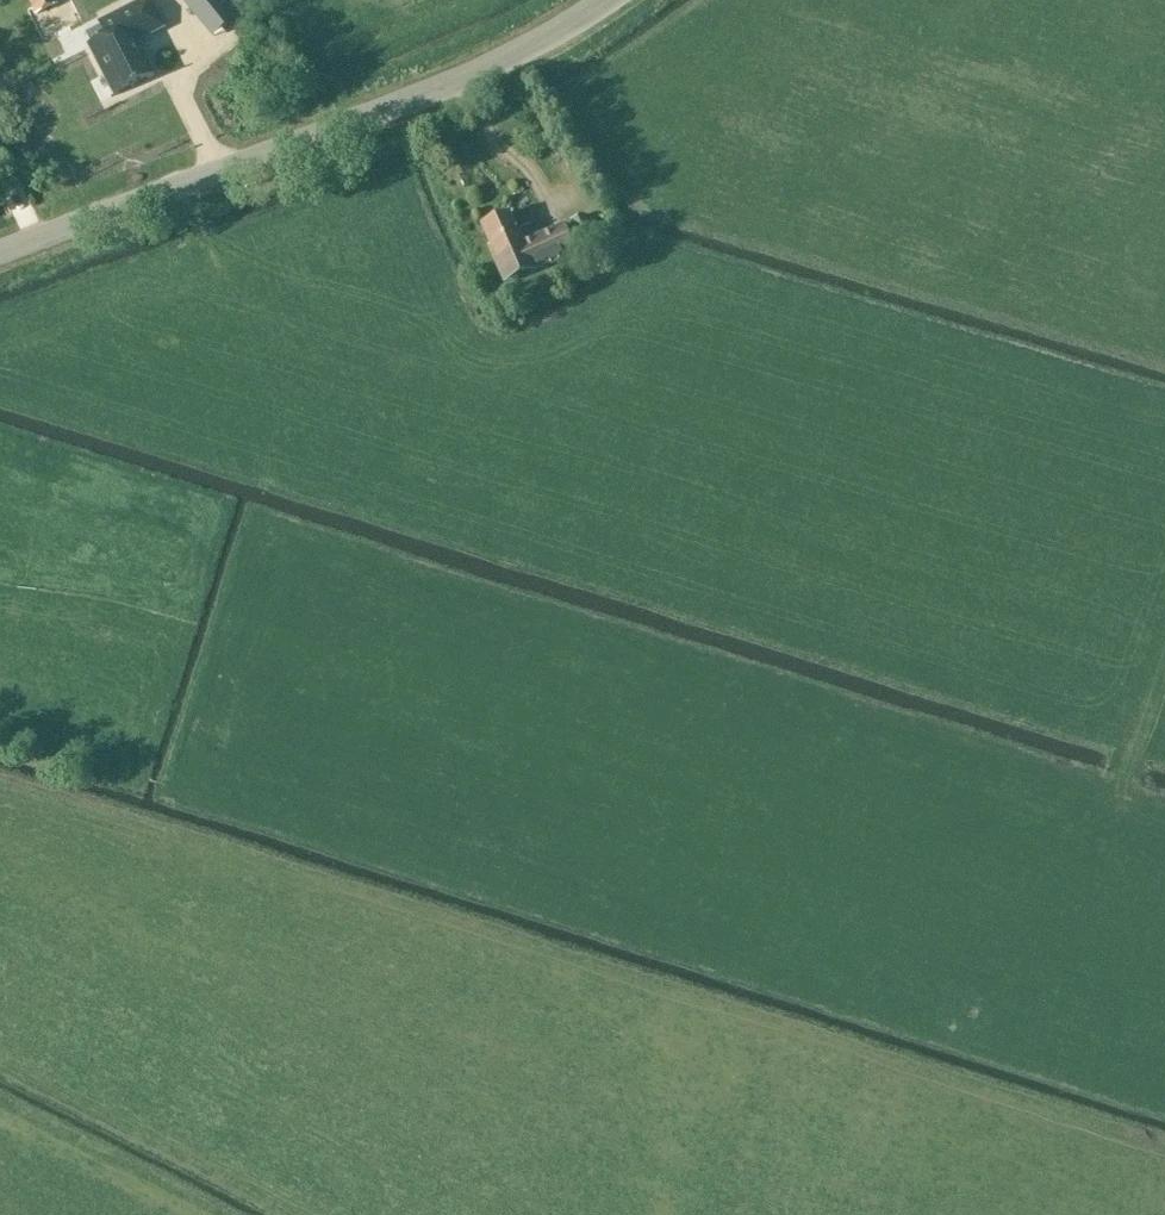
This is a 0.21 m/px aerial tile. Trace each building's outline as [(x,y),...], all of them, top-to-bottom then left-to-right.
[(37,14),(58,4),(56,0),(30,0),(37,14)] [(214,38),(236,20),(219,0),(183,0),(214,38)] [(147,2),(147,3),(102,25),(109,38),(91,47),(116,96),(154,76),(136,40),(160,28),(160,27),(157,28),(145,5),(148,3),(147,2)] [(537,271),(574,256),(562,226),(534,237),(530,226),(518,232),(509,213),(480,225),(490,247),(487,248),(504,286),(537,272),(537,271)] [(593,240),(583,215),(569,221),(579,246),(593,240)] [(488,303),(493,319),(510,314),(504,297),(488,303)]
